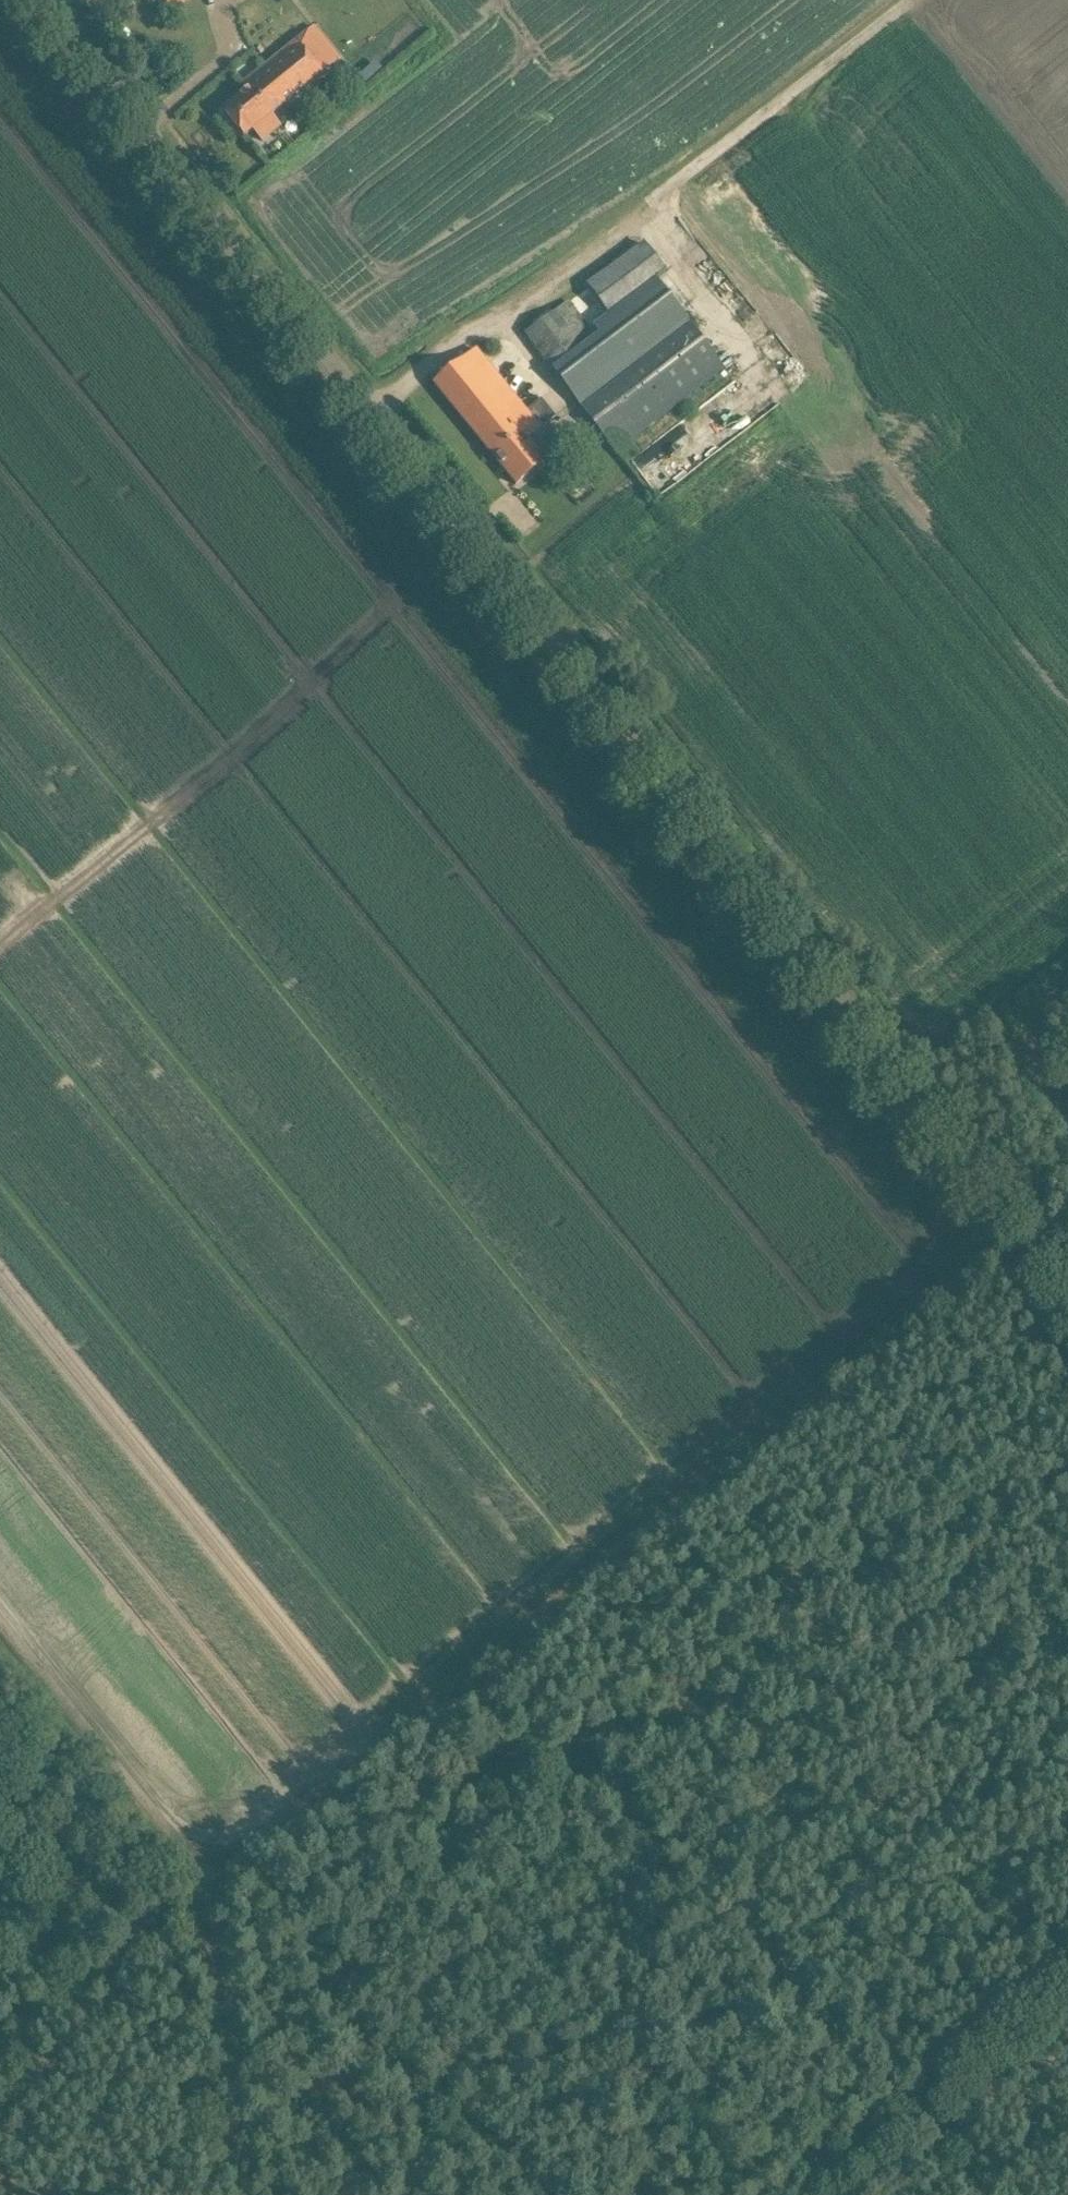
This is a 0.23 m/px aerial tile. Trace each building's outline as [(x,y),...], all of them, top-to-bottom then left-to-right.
[(172,11),(185,0),(163,0),(172,11)] [(242,85),(247,91),(223,110),(244,137),(324,73),(298,40),(242,85)] [(721,369),(653,282),(608,314),(593,326),(599,334),(596,336),(590,328),(545,361),(574,397),(572,398),(615,452),(721,369)] [(524,334),(545,361),(590,328),(571,301),(524,334)] [(435,385),(516,484),(545,461),(530,443),(559,419),(542,399),(525,413),(487,366),(476,351),(463,362),(435,385)]
